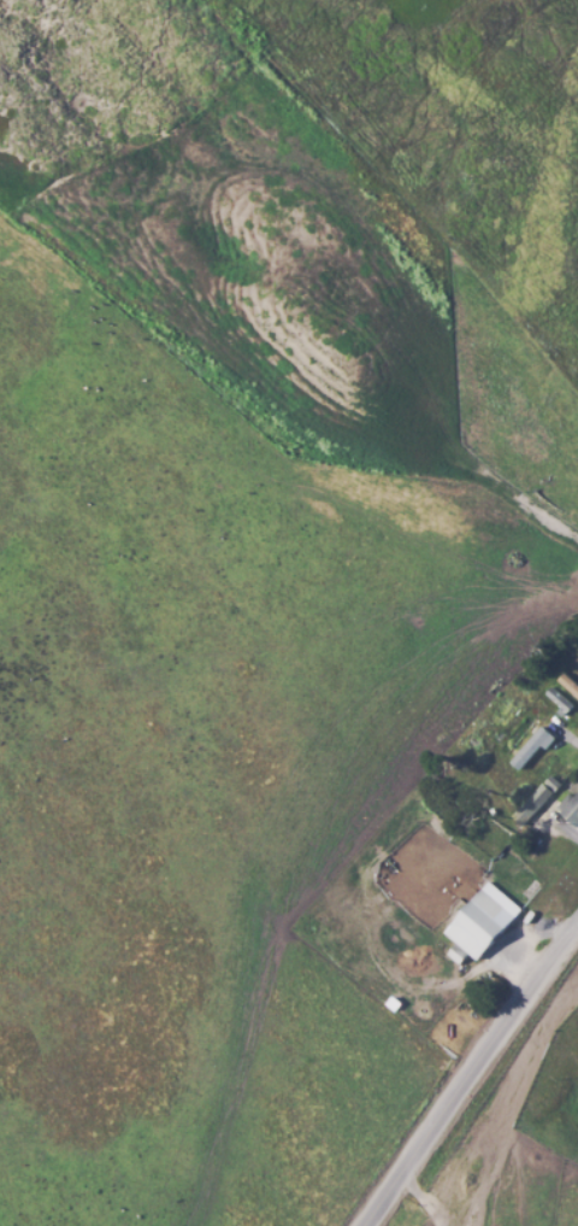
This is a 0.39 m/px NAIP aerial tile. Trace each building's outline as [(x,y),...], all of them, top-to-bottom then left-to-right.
[(510,815),(520,825),(552,793),(542,783),(510,815)] [(568,794),(557,806),(577,826),(577,793),(573,799),(568,794)] [(444,932),(476,960),(520,909),(488,881),(444,932)]
